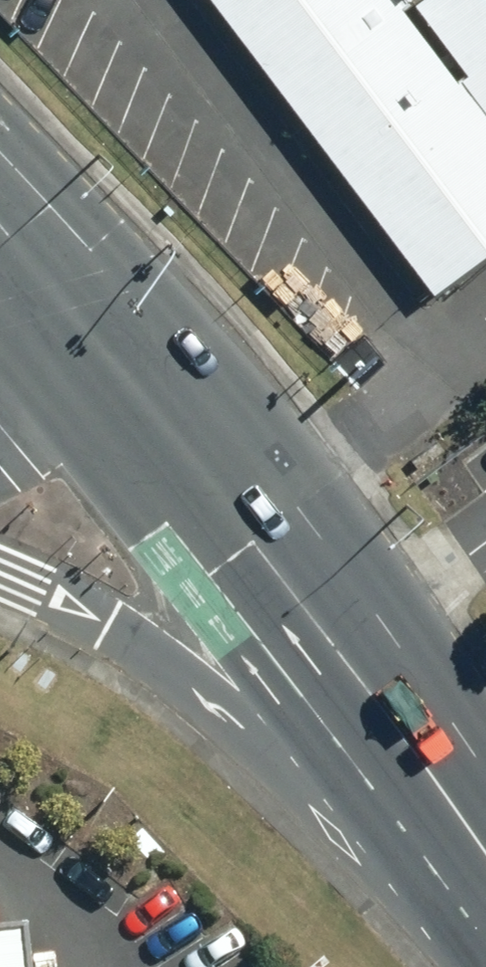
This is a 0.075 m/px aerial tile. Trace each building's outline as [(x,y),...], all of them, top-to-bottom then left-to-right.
[(443,307),(485,274),(485,0),(204,0),(443,307)] [(26,921),(0,923),(0,966),(30,966),(26,921)]
